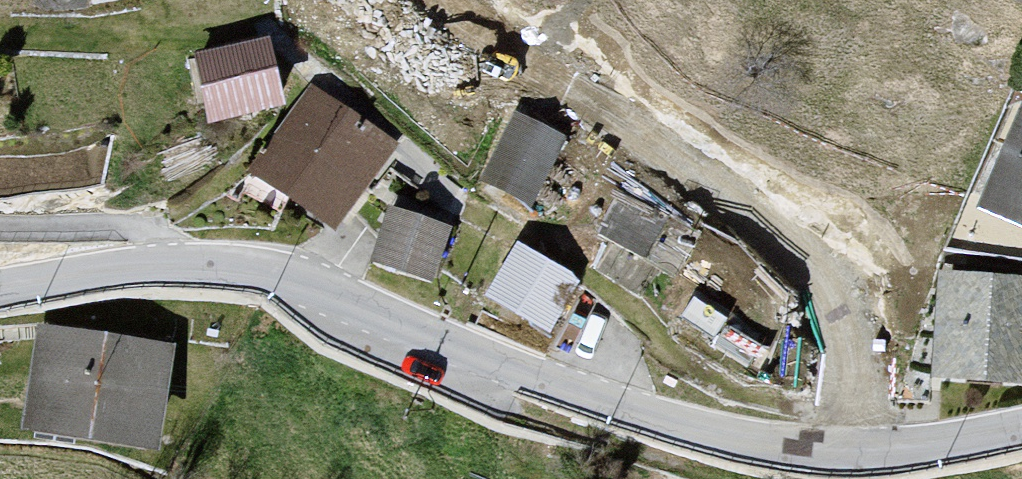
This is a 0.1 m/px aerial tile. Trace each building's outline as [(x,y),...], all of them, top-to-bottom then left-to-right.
[(280,102),(266,43),(199,59),(213,118),(280,102)] [(387,145),(314,94),(262,168),(335,219),(387,145)] [(560,139),(516,119),(489,177),(533,198),(560,139)] [(988,205),(1021,221),(1021,130),(988,205)] [(380,259),(431,275),(445,229),(394,214),(380,259)] [(546,326),(574,280),(520,247),(492,293),(546,326)] [(1021,377),(1021,283),(943,278),(938,372),(1021,377)] [(25,432),(151,457),(170,361),(45,336),(25,432)]
